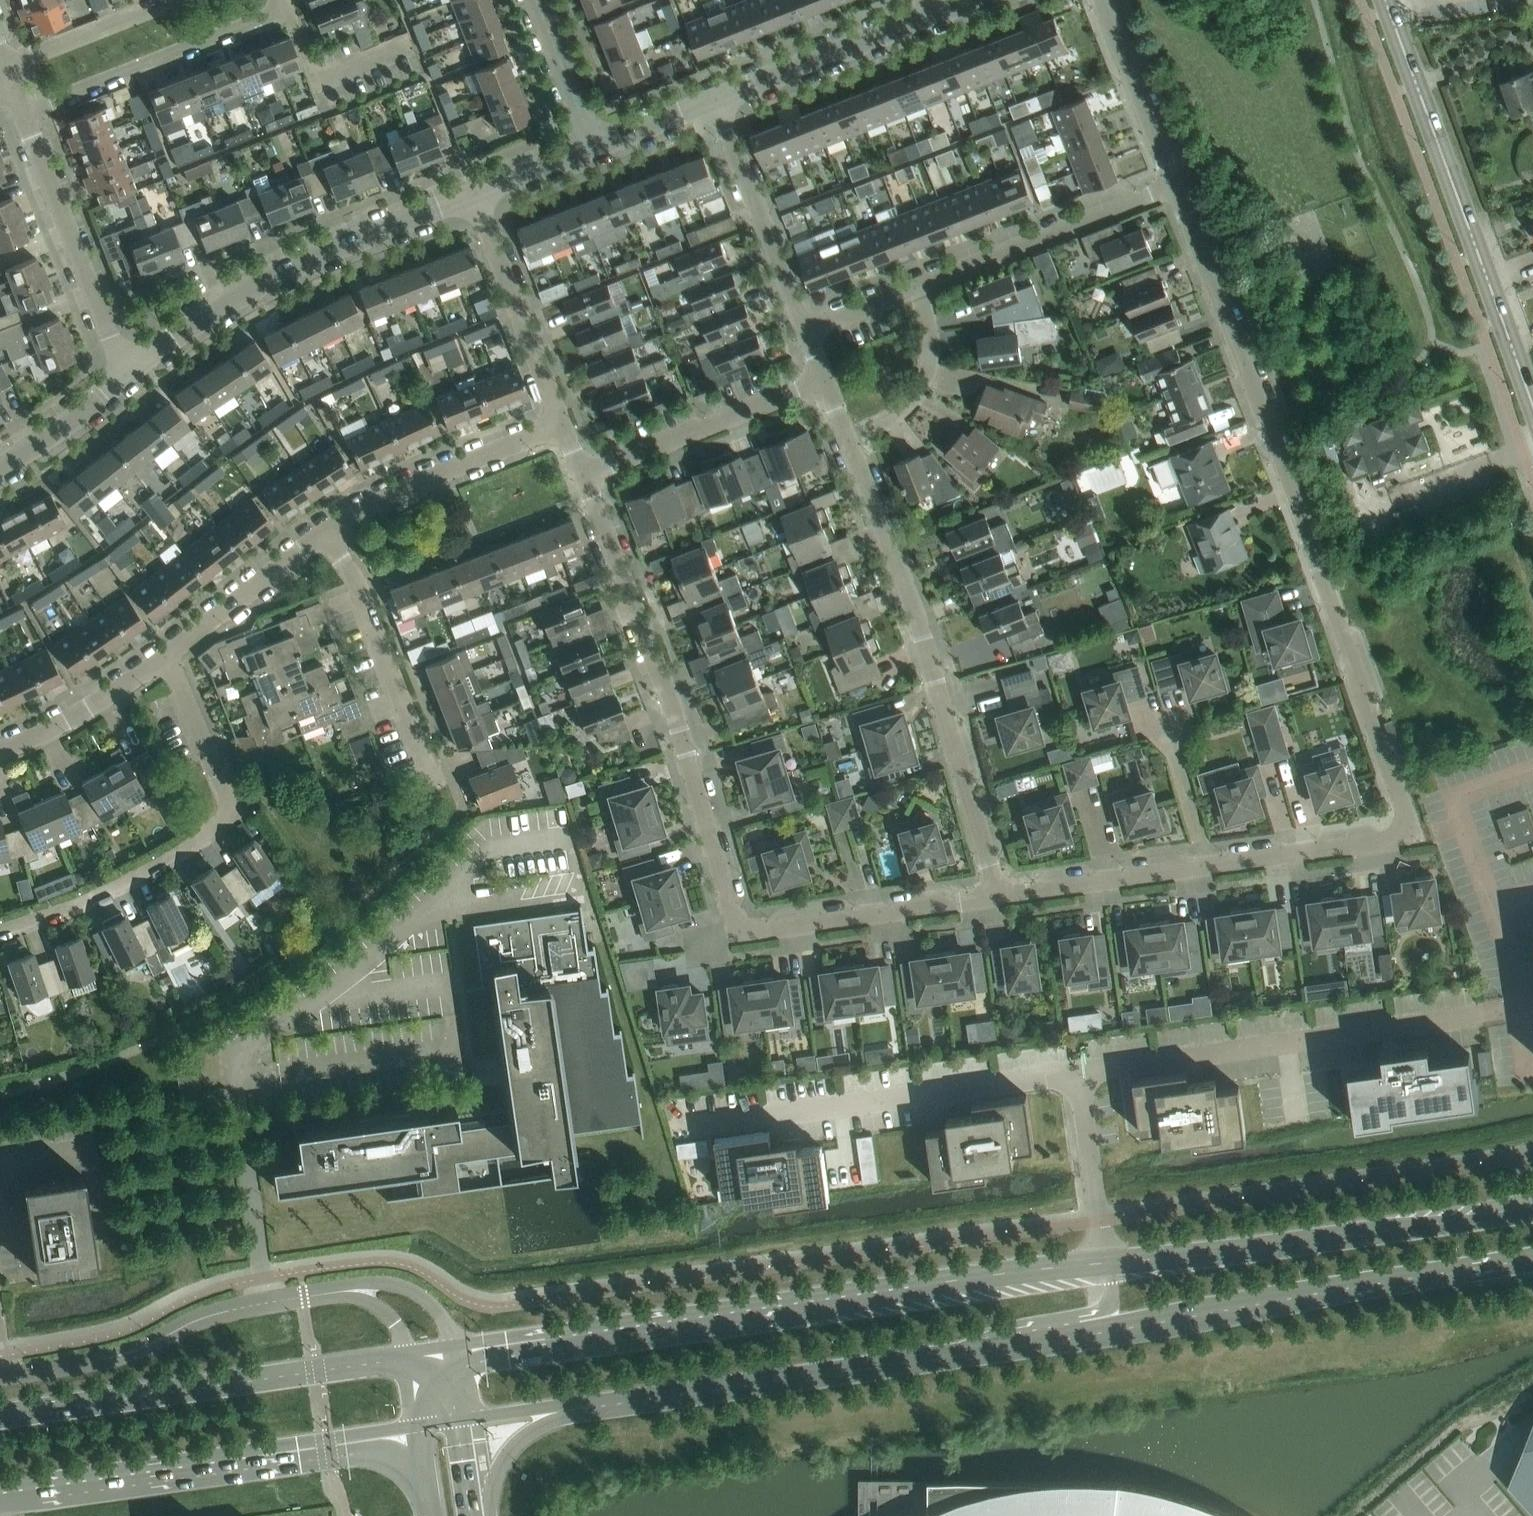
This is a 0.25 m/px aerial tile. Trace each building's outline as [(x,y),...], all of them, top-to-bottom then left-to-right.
[(58,0),(21,0),(23,6),(17,8),(19,15),(58,0)] [(62,0),(58,0),(19,15),(22,22),(29,19),(34,33),(51,26),(69,20),(62,0)] [(93,10),(107,5),(105,0),(89,0),(93,10)] [(365,13),(367,11),(368,7),(367,2),(364,0),(360,0),(354,2),(353,0),(331,0),(311,8),(320,31),(326,29),(330,39),(354,30),(361,48),(376,42),(365,13)] [(412,0),(401,0),(405,9),(414,5),(412,0)] [(450,0),(458,20),(492,6),(489,0),(451,0),(450,0)] [(620,0),(584,0),(590,16),(622,4),(620,0)] [(747,0),(744,0),(727,7),(740,40),(760,32),(747,0)] [(771,0),(747,0),(760,32),(780,24),(771,0)] [(794,0),(771,0),(780,24),(800,16),(794,0)] [(817,0),(794,0),(800,16),(820,9),(817,0)] [(840,0),(817,0),(820,9),(840,1),(840,0)] [(662,6),(667,18),(676,15),(671,2),(662,6)] [(495,13),(492,6),(458,20),(466,41),(500,27),(498,22),(495,23),(493,18),(495,13)] [(740,40),(727,7),(707,15),(720,48),(740,40)] [(1038,9),(1030,13),(1047,57),(1067,50),(1054,16),(1043,21),(1038,9)] [(604,43),(636,31),(628,10),(593,23),(595,29),(598,28),(604,43)] [(1047,57),(1030,13),(1019,17),(1024,28),(1014,32),(1027,65),(1047,57)] [(681,27),(676,15),(667,18),(672,31),(681,27)] [(720,48),(707,15),(686,23),(699,56),(720,48)] [(69,20),(51,26),(54,33),(72,26),(69,20)] [(411,24),(416,37),(425,33),(420,21),(411,24)] [(502,32),(500,27),(466,41),(474,61),(505,49),(499,33),(502,32)] [(609,64),(643,51),(636,31),(604,43),(610,58),(607,59),(609,64)] [(1027,65),(1014,32),(994,40),(1007,73),(1027,65)] [(430,46),(425,33),(416,37),(421,49),(430,46)] [(289,36),(268,44),(285,86),(296,82),(291,70),(301,66),(289,36)] [(1007,73),(994,40),(973,48),(986,81),(1007,73)] [(285,86),(268,44),(248,52),(260,82),(269,78),(274,90),(285,86)] [(986,81),(973,48),(953,56),(966,89),(986,81)] [(651,72),(643,51),(609,64),(611,69),(614,68),(620,84),(651,72)] [(260,82),(248,52),(228,60),(245,102),(265,94),(260,82)] [(510,62),(508,56),(474,70),(482,90),(514,78),(508,63),(510,62)] [(966,89),(953,56),(933,64),(946,97),(966,89)] [(245,102),(228,60),(208,67),(224,110),(245,102)] [(426,65),(431,78),(440,74),(435,61),(426,65)] [(658,67),(662,76),(674,71),(671,62),(658,67)] [(946,97),(933,64),(913,72),(926,105),(946,97)] [(224,110),(208,67),(188,75),(204,117),(224,110)] [(1532,106),(1532,71),(1501,82),(1502,85),(1499,88),(1502,96),(1506,97),(1512,113),(1532,106)] [(926,105),(913,72),(892,80),(905,113),(926,105)] [(204,117),(188,75),(168,83),(179,113),(180,113),(189,109),(194,122),(204,117)] [(520,93),(514,78),(482,90),(490,110),(524,97),(522,92),(520,93)] [(905,113),(892,80),(872,87),(885,121),(905,113)] [(179,113),(168,83),(147,91),(159,121),(164,133),(174,129),(185,125),(180,113),(179,113)] [(885,121),(872,87),(852,95),(865,129),(885,121)] [(446,90),(437,93),(442,106),(451,102),(446,90)] [(127,98),(135,118),(149,113),(141,92),(127,98)] [(865,129),(852,95),(832,103),(845,137),(865,129)] [(1052,109),(1060,130),(1093,117),(1085,96),(1052,109)] [(526,102),(524,97),(490,110),(498,131),(530,119),(523,103),(526,102)] [(1026,99),(1017,102),(1022,115),(1031,111),(1026,99)] [(456,115),(451,102),(442,106),(447,118),(456,115)] [(1022,115),(1017,102),(1009,105),(1014,118),(1022,115)] [(307,115),(318,110),(315,103),(304,107),(307,115)] [(845,137),(832,103),(812,111),(825,144),(845,137)] [(825,144),(812,111),(801,115),(797,104),(787,108),(804,152),(825,144)] [(69,144),(111,127),(103,107),(68,120),(73,134),(67,137),(69,144)] [(804,152),(787,108),(778,111),(782,122),(771,127),(784,160),(804,152)] [(413,109),(404,113),(409,125),(414,122),(418,121),(413,109)] [(291,112),(274,119),(277,126),(293,120),(291,112)] [(441,120),(438,113),(414,122),(409,125),(406,126),(420,164),(442,155),(439,148),(450,143),(441,120)] [(986,115),(977,118),(982,130),(990,127),(986,115)] [(1101,137),(1093,117),(1060,130),(1068,150),(1101,137)] [(982,130),(977,118),(969,121),(974,133),(982,130)] [(142,123),(148,137),(157,133),(152,119),(142,123)] [(277,126),(274,119),(263,123),(266,130),(277,126)] [(450,126),(454,135),(466,130),(463,121),(450,126)] [(1011,125),(1014,134),(1026,129),(1023,121),(1011,125)] [(420,164),(406,126),(397,129),(400,136),(376,145),(385,169),(396,164),(399,172),(420,164)] [(84,161),(119,148),(111,127),(69,144),(72,150),(78,148),(84,161)] [(784,160),(771,127),(752,134),(752,133),(750,134),(764,168),(784,160)] [(250,128),(234,134),(237,142),(253,136),(250,128)] [(961,145),(974,142),(970,129),(957,132),(961,145)] [(945,130),(937,133),(942,146),(950,142),(945,130)] [(992,132),(984,136),(989,148),(997,145),(992,132)] [(162,147),(157,133),(148,137),(153,150),(162,147)] [(942,146),(937,133),(928,137),(933,149),(942,146)] [(237,142),(234,134),(223,139),(226,146),(237,142)] [(385,169),(376,145),(352,154),(345,136),(337,140),(356,189),(377,181),(374,173),(385,169)] [(455,139),(459,149),(468,145),(465,136),(455,139)] [(989,148),(984,136),(976,139),(980,151),(989,148)] [(1109,158),(1101,137),(1068,150),(1076,171),(1109,158)] [(356,189),(337,140),(328,143),(335,161),(311,170),(320,194),(331,190),(334,197),(356,189)] [(210,144),(194,150),(197,157),(213,151),(210,144)] [(905,146),(897,149),(901,161),(910,158),(905,146)] [(229,151),(234,163),(244,159),(240,147),(229,151)] [(85,184),(127,168),(119,148),(84,161),(89,175),(82,177),(85,184)] [(952,148),(944,151),(949,164),(957,160),(952,148)] [(901,161),(897,149),(888,152),(893,165),(901,161)] [(176,165),(197,157),(194,150),(174,158),(176,165)] [(949,164),(944,151),(935,155),(940,167),(949,164)] [(1023,158),(1027,166),(1039,162),(1036,153),(1023,158)] [(704,155),(683,163),(695,194),(699,203),(723,194),(719,183),(716,185),(704,155)] [(1117,178),(1109,158),(1076,171),(1084,191),(1117,178)] [(158,164),(163,177),(173,174),(167,160),(158,164)] [(320,194),(311,170),(307,160),(295,164),(300,175),(287,180),(285,173),(276,176),(291,214),(313,206),(309,198),(320,194)] [(207,161),(197,165),(201,175),(211,171),(207,161)] [(865,161),(856,165),(861,177),(869,174),(865,161)] [(1042,170),(1039,162),(1027,166),(1030,175),(1042,170)] [(695,194),(683,163),(662,171),(675,202),(695,194)] [(912,164),(903,167),(908,179),(917,176),(912,164)] [(201,175),(197,165),(183,170),(187,180),(201,175)] [(861,177),(856,165),(848,168),(853,180),(861,177)] [(1020,166),(1000,174),(1013,208),(1033,200),(1020,166)] [(908,179),(903,167),(895,170),(900,183),(908,179)] [(135,188),(127,168),(85,184),(87,191),(94,188),(100,202),(135,188)] [(675,202),(662,171),(642,179),(654,210),(675,202)] [(276,176),(268,180),(265,173),(252,178),(255,188),(245,192),(246,196),(256,219),(267,215),(270,223),(291,214),(276,176)] [(1013,208),(1000,174),(980,182),(993,216),(1013,208)] [(654,210),(642,179),(621,187),(634,218),(644,214),(648,228),(659,223),(654,210)] [(872,179),(863,183),(868,195),(876,192),(872,179)] [(993,216),(980,182),(959,190),(973,224),(993,216)] [(868,195),(863,183),(855,186),(860,198),(868,195)] [(634,218),(621,187),(601,195),(618,240),(629,236),(624,222),(634,218)] [(973,224),(959,190),(939,198),(952,232),(973,224)] [(775,196),(780,209),(788,205),(783,193),(775,196)] [(1054,202),(1051,193),(1039,198),(1042,207),(1054,202)] [(226,240),(212,201),(209,194),(200,197),(203,205),(206,211),(182,221),(191,244),(202,240),(205,248),(226,240)] [(191,244),(182,221),(158,230),(155,223),(145,195),(137,198),(138,202),(137,202),(162,265),(183,256),(180,249),(191,244)] [(618,240),(601,195),(581,203),(593,234),(598,248),(618,240)] [(831,195),(823,198),(828,211),(836,207),(831,195)] [(245,223),(256,219),(246,196),(223,205),(220,198),(212,201),(226,240),(248,231),(245,223)] [(23,216),(18,204),(15,205),(11,197),(0,201),(0,225),(23,216)] [(828,211),(823,198),(815,202),(819,214),(828,211)] [(952,232),(939,198),(919,206),(932,240),(952,232)] [(162,265),(137,202),(129,205),(134,220),(136,225),(99,240),(107,261),(120,256),(128,275),(139,270),(140,273),(162,265)] [(593,234),(581,203),(560,211),(572,242),(593,234)] [(932,240),(919,206),(899,214),(912,248),(932,240)] [(572,242),(560,211),(540,219),(552,250),(572,242)] [(790,211),(782,214),(787,226),(795,223),(790,211)] [(912,248),(899,214),(878,222),(892,256),(912,248)] [(732,215),(707,225),(712,237),(737,227),(732,215)] [(23,216),(0,225),(0,249),(27,238),(24,229),(28,228),(23,216)] [(552,250),(540,219),(518,227),(525,245),(521,247),(529,268),(543,262),(540,255),(552,250)] [(892,256),(878,222),(858,230),(871,264),(892,256)] [(712,237),(707,225),(687,233),(691,245),(712,237)] [(1081,236),(1091,260),(1106,254),(1112,269),(1151,254),(1141,227),(1115,238),(1110,225),(1081,236)] [(871,264),(858,230),(838,238),(851,272),(871,264)] [(851,272),(838,238),(818,246),(831,280),(851,272)] [(728,260),(720,240),(675,258),(682,274),(650,287),(656,301),(688,289),(700,284),(695,273),(728,260)] [(679,240),(668,244),(671,253),(683,248),(679,240)] [(671,253),(668,244),(656,249),(659,257),(671,253)] [(469,245),(446,254),(458,283),(480,274),(469,245)] [(1064,245),(1055,249),(1058,257),(1067,253),(1064,245)] [(831,280),(818,246),(798,254),(811,287),(831,280)] [(458,283),(446,254),(433,259),(432,256),(423,260),(436,291),(458,283)] [(638,256),(627,260),(630,269),(642,264),(638,256)] [(46,276),(42,264),(38,266),(35,257),(5,269),(9,279),(0,283),(0,294),(46,276)] [(436,291),(423,260),(414,263),(415,266),(402,271),(413,300),(436,291)] [(630,269),(627,260),(615,265),(618,273),(630,269)] [(1122,294),(1131,317),(1170,302),(1161,278),(1159,279),(1154,266),(1122,279),(1127,292),(1122,294)] [(413,300),(402,271),(389,276),(388,273),(379,277),(391,309),(413,300)] [(732,271),(700,284),(688,289),(696,308),(683,314),(687,326),(700,320),(712,316),(707,304),(740,291),(737,284),(741,282),(737,273),(734,274),(732,271)] [(586,277),(589,285),(601,280),(598,272),(586,277)] [(993,322),(993,323),(1010,320),(1033,317),(1036,317),(1045,316),(1033,283),(1017,289),(1011,273),(969,288),(979,313),(996,306),(998,310),(994,311),(996,322),(993,322)] [(46,276),(0,294),(0,296),(7,313),(0,316),(0,329),(21,321),(16,309),(20,308),(21,310),(51,298),(47,289),(51,288),(46,276)] [(391,309),(379,277),(370,280),(371,283),(357,288),(369,318),(391,309)] [(589,285),(586,277),(574,281),(577,289),(589,285)] [(539,291),(543,303),(569,293),(564,281),(539,291)] [(604,309),(609,320),(630,312),(633,310),(629,299),(616,304),(608,284),(563,301),(571,322),(604,309)] [(334,296),(326,300),(341,331),(363,320),(348,292),(335,299),(334,296)] [(641,298),(631,302),(634,309),(644,306),(641,298)] [(341,331),(326,300),(317,305),(318,307),(305,313),(319,342),(341,331)] [(1179,325),(1170,302),(1131,317),(1140,340),(1146,338),(1151,351),(1182,338),(1177,326),(1179,325)] [(745,303),(712,316),(700,320),(708,340),(695,345),(699,357),(712,352),(724,347),(720,335),(753,323),(745,303)] [(496,314),(493,306),(477,311),(481,320),(496,314)] [(616,340),(621,351),(633,347),(646,342),(641,330),(637,331),(630,312),(609,320),(576,333),(583,353),(616,340)] [(319,342),(305,313),(293,320),(291,317),(283,322),(298,352),(319,342)] [(65,324),(61,326),(58,317),(24,330),(21,321),(0,329),(0,347),(5,345),(10,359),(26,352),(70,336),(65,324)] [(463,317),(448,323),(451,332),(466,326),(463,317)] [(1018,343),(1032,341),(1036,341),(1035,330),(1033,317),(1010,320),(993,323),(998,323),(999,334),(979,337),(983,365),(1020,360),(1018,343)] [(298,352),(283,322),(274,326),(276,328),(262,335),(276,363),(298,352)] [(493,322),(478,328),(481,336),(496,330),(493,322)] [(451,332),(448,323),(433,329),(436,337),(451,332)] [(481,336),(478,328),(462,334),(466,342),(481,336)] [(757,334),(724,347),(712,352),(720,371),(707,376),(712,388),(736,378),(732,367),(765,354),(757,334)] [(419,335),(404,340),(407,349),(422,343),(419,335)] [(74,358),(70,349),(74,348),(70,336),(26,352),(10,359),(14,368),(30,362),(36,376),(39,378),(47,373),(45,369),(74,358)] [(453,338),(438,344),(441,352),(456,346),(453,338)] [(240,346),(232,351),(251,379),(271,366),(253,340),(241,348),(240,346)] [(407,349),(404,340),(389,346),(393,355),(407,349)] [(441,352),(438,344),(422,350),(425,358),(441,352)] [(629,371),(633,383),(645,378),(658,373),(653,361),(640,366),(633,347),(621,351),(588,364),(596,384),(629,371)] [(1156,376),(1165,398),(1199,385),(1195,376),(1199,375),(1192,358),(1182,361),(1176,347),(1137,362),(1144,381),(1156,376)] [(251,379),(232,351),(224,357),(225,359),(214,367),(231,393),(251,379)] [(370,355),(356,362),(360,370),(374,363),(370,355)] [(400,359),(385,365),(388,374),(403,367),(400,359)] [(360,370),(356,362),(341,369),(345,377),(360,370)] [(1,389),(11,384),(0,363),(0,388),(1,389)] [(388,374),(385,365),(369,372),(373,380),(388,374)] [(529,397),(516,365),(496,373),(508,405),(529,397)] [(231,393),(214,367),(202,374),(200,372),(192,378),(211,406),(231,393)] [(508,405),(496,373),(476,381),(488,413),(508,405)] [(328,376),(314,383),(318,391),(332,384),(328,376)] [(360,377),(345,384),(349,392),(364,385),(360,377)] [(211,406),(192,378),(185,383),(186,385),(174,393),(191,420),(211,406)] [(652,397),(645,378),(633,383),(600,395),(608,415),(641,402),(646,414),(670,404),(665,392),(652,397)] [(488,413),(476,381),(455,389),(467,421),(488,413)] [(1085,391),(1108,396),(1103,384),(1088,382),(1085,391)] [(318,391),(314,383),(299,390),(303,398),(318,391)] [(349,392),(345,384),(330,391),(334,399),(349,392)] [(1002,428),(1021,436),(1032,440),(1046,403),(1030,397),(1029,400),(987,384),(975,414),(1003,425),(1002,428)] [(1202,394),(1199,385),(1165,398),(1174,421),(1161,425),(1169,444),(1208,429),(1202,414),(1213,410),(1206,392),(1202,394)] [(467,421),(455,389),(435,397),(447,429),(467,421)] [(1097,410),(1100,395),(1072,389),(1069,405),(1097,410)] [(678,392),(667,397),(670,404),(681,400),(678,392)] [(1409,457),(1429,449),(1422,430),(1414,432),(1411,423),(1424,418),(1417,398),(1396,405),(1399,412),(1389,415),(1389,414),(1369,421),(1369,422),(1360,426),(1357,419),(1337,427),(1345,447),(1346,446),(1349,456),(1343,458),(1350,478),(1379,468),(1380,470),(1381,473),(1402,466),(1401,463),(1400,459),(1409,456),(1409,457)] [(283,399),(270,409),(275,416),(288,407),(283,399)] [(156,408),(149,414),(169,440),(188,426),(169,401),(157,410),(156,408)] [(425,401),(406,410),(420,441),(439,432),(425,401)] [(303,405),(289,414),(294,422),(308,412),(303,405)] [(262,426),(275,416),(270,409),(257,418),(262,426)] [(420,441),(406,410),(386,419),(400,450),(420,441)] [(169,440),(149,414),(141,420),(142,422),(131,430),(151,455),(169,440)] [(280,431),(294,422),(289,414),(275,424),(280,431)] [(400,450),(386,419),(366,428),(380,459),(400,450)] [(796,425),(782,431),(797,470),(809,465),(817,476),(832,470),(824,450),(816,453),(807,429),(801,432),(799,428),(796,425)] [(962,476),(974,487),(987,472),(981,466),(999,445),(976,425),(968,435),(963,431),(946,452),(956,461),(954,464),(964,473),(962,476)] [(245,427),(232,437),(237,444),(250,435),(245,427)] [(380,459),(366,428),(346,437),(360,468),(380,459)] [(151,455),(131,430),(120,439),(119,437),(111,443),(132,470),(151,455)] [(267,430),(253,440),(259,447),(272,437),(267,430)] [(797,470),(782,431),(768,436),(767,440),(768,444),(762,447),(766,457),(755,462),(765,487),(774,512),(787,507),(776,478),(797,470)] [(224,453),(237,444),(232,437),(219,446),(224,453)] [(245,457),(259,447),(253,440),(240,449),(245,457)] [(1171,457),(1153,463),(1163,486),(1180,480),(1189,502),(1226,488),(1219,468),(1215,470),(1210,459),(1217,457),(1211,440),(1171,456),(1171,457)] [(132,470),(111,443),(104,449),(105,451),(94,460),(113,485),(132,470)] [(335,443),(316,455),(335,483),(353,471),(335,443)] [(249,462),(245,457),(240,449),(232,455),(241,468),(249,462)] [(765,487),(755,462),(744,466),(740,455),(734,458),(732,454),(729,451),(715,457),(730,496),(751,487),(753,492),(765,487)] [(931,452),(930,452),(921,456),(919,453),(896,462),(904,484),(902,484),(904,489),(906,488),(909,497),(926,490),(934,493),(937,502),(955,495),(962,491),(931,452)] [(335,483),(316,455),(298,467),(316,495),(335,483)] [(730,496),(715,457),(700,462),(700,466),(701,470),(695,473),(699,484),(688,488),(698,513),(710,509),(709,504),(730,496)] [(203,458),(190,468),(196,475),(208,465),(203,458)] [(113,485),(94,460),(83,468),(82,466),(74,473),(95,499),(113,485)] [(219,465),(206,475),(211,482),(224,472),(219,465)] [(316,495),(298,467),(279,479),(297,507),(316,495)] [(183,485),(196,475),(190,468),(178,478),(183,485)] [(95,499),(74,473),(66,478),(68,480),(56,489),(76,514),(95,499)] [(198,492),(211,482),(206,475),(193,485),(198,492)] [(698,513),(688,488),(677,492),(673,482),(667,484),(665,480),(662,477),(648,483),(663,522),(684,514),(686,518),(698,513)] [(297,507),(279,479),(260,491),(279,519),(297,507)] [(663,522),(648,483),(633,489),(633,493),(634,497),(628,499),(637,523),(630,525),(638,546),(653,540),(651,527),(663,522)] [(194,495),(189,488),(176,499),(181,506),(194,495)] [(154,491),(147,497),(157,510),(164,504),(154,491)] [(251,497),(248,499),(243,491),(228,503),(234,510),(256,539),(261,535),(260,533),(272,524),(251,497)] [(50,494),(31,504),(47,535),(66,524),(50,494)] [(157,510),(147,497),(140,502),(150,515),(157,510)] [(787,527),(791,538),(831,522),(825,508),(821,507),(817,509),(814,503),(770,520),(774,532),(787,527)] [(47,535),(31,504),(11,514),(27,545),(47,535)] [(174,517),(164,504),(157,510),(167,522),(174,517)] [(1101,505),(1090,509),(1094,519),(1105,515),(1101,505)] [(1228,509),(1189,524),(1207,571),(1244,556),(1236,537),(1232,538),(1228,527),(1235,525),(1228,509)] [(167,522),(157,510),(150,515),(160,528),(167,522)] [(256,539),(234,510),(217,524),(238,551),(249,542),(250,543),(256,539)] [(11,514),(0,520),(0,540),(8,555),(27,545),(11,514)] [(559,523),(550,526),(562,556),(583,548),(570,514),(557,519),(559,523)] [(129,516),(116,526),(122,533),(135,523),(129,516)] [(977,547),(982,559),(1011,547),(1003,526),(991,530),(985,516),(948,530),(957,555),(977,547)] [(742,525),(745,534),(760,528),(757,519),(742,525)] [(836,536),(831,522),(791,538),(796,549),(787,557),(792,570),(803,565),(801,559),(832,547),(830,541),(834,540),(836,536)] [(238,551),(217,524),(199,537),(221,564),(238,551)] [(109,543),(122,533),(116,526),(103,536),(109,543)] [(562,556),(550,526),(542,529),(541,526),(529,530),(542,564),(547,577),(557,574),(552,560),(562,556)] [(542,564),(529,530),(517,535),(519,538),(510,542),(522,572),(542,564)] [(134,532),(121,542),(126,549),(139,539),(134,532)] [(669,569),(674,583),(713,568),(709,556),(718,549),(713,536),(701,540),(704,545),(673,558),(675,564),(671,565),(669,569)] [(221,564),(199,537),(182,550),(204,579),(210,575),(209,573),(221,564)] [(522,572),(510,542),(502,545),(500,541),(489,546),(501,579),(522,572)] [(113,559),(126,549),(121,542),(108,552),(113,559)] [(501,579),(489,546),(477,550),(478,554),(470,557),(481,587),(501,579)] [(991,596),(1025,583),(1011,547),(982,559),(962,566),(972,591),(991,583),(996,594),(991,596)] [(204,579),(182,550),(165,564),(186,591),(198,582),(199,583),(204,579)] [(76,555),(62,564),(66,572),(80,563),(76,555)] [(481,587),(470,557),(462,560),(460,557),(448,561),(461,595),(481,587)] [(805,571),(803,565),(792,570),(797,583),(808,581),(813,593),(853,578),(847,564),(843,563),(839,565),(836,558),(805,571)] [(96,560),(82,569),(86,577),(100,568),(96,560)] [(461,595),(448,561),(436,566),(438,569),(430,573),(441,603),(445,612),(465,604),(461,595)] [(53,581),(66,572),(62,564),(48,573),(53,581)] [(186,591),(165,564),(148,577),(170,606),(176,601),(175,600),(186,591)] [(735,592),(742,589),(736,573),(718,580),(713,568),(674,583),(680,597),(684,598),(688,596),(690,602),(721,590),(723,596),(735,592)] [(72,586),(86,577),(82,569),(68,578),(72,586)] [(441,603),(430,573),(421,576),(420,572),(408,577),(421,610),(428,607),(441,603)] [(170,606),(148,577),(131,591),(152,618),(164,608),(165,610),(170,606)] [(421,610),(408,577),(396,581),(398,585),(389,588),(392,596),(400,617),(395,619),(395,618),(394,618),(399,633),(426,623),(421,610)] [(39,578),(25,587),(29,594),(43,586),(39,578)] [(572,583),(575,591),(587,586),(584,578),(572,582),(572,583)] [(858,592),(853,578),(813,593),(818,605),(809,613),(814,625),(825,621),(823,615),(854,603),(851,597),(856,595),(858,592)] [(60,585),(46,593),(50,601),(64,593),(60,585)] [(567,594),(564,586),(552,590),(555,599),(567,594)] [(1112,600),(1100,605),(1107,624),(1111,623),(1118,620),(1126,617),(1127,616),(1120,597),(1116,586),(1108,589),(1112,600)] [(15,603),(29,594),(25,587),(10,595),(15,603)] [(748,604),(742,589),(735,592),(723,596),(725,601),(695,613),(697,620),(693,621),(691,624),(696,639),(735,624),(731,611),(748,604)] [(555,599),(552,590),(540,595),(543,603),(555,599)] [(1274,591),(1243,600),(1257,649),(1272,645),(1276,660),(1293,655),(1295,662),(1317,656),(1310,629),(1303,631),(1299,619),(1284,623),(1274,591)] [(1014,592),(982,605),(985,612),(1017,600),(1014,592)] [(36,609),(50,601),(46,593),(31,601),(36,609)] [(126,595),(107,607),(127,637),(133,634),(132,632),(145,623),(126,595)] [(400,617),(392,596),(387,598),(386,597),(394,618),(395,618),(395,619),(400,617)] [(539,611),(551,642),(588,627),(576,597),(539,611)] [(1010,644),(1044,631),(1035,610),(1024,614),(1018,599),(1017,600),(985,612),(981,614),(990,638),(1010,631),(1014,641),(1010,643),(1010,644)] [(283,636),(266,643),(274,663),(295,654),(295,655),(319,646),(311,624),(325,618),(319,601),(294,610),(296,614),(278,621),(283,636)] [(527,610),(523,601),(512,606),(515,614),(527,610)] [(515,614),(512,606),(500,611),(503,619),(515,614)] [(21,607),(6,614),(10,622),(24,615),(21,607)] [(127,637),(107,607),(89,619),(108,648),(120,640),(121,641),(127,637)] [(6,614),(0,617),(0,627),(10,622),(6,614)] [(827,626),(825,621),(814,625),(819,638),(831,637),(835,649),(874,634),(869,620),(865,619),(861,621),(858,614),(827,626)] [(108,648),(89,619),(71,631),(91,662),(97,658),(96,656),(108,648)] [(795,620),(781,625),(786,636),(799,631),(795,620)] [(765,644),(760,629),(740,636),(735,624),(696,639),(702,653),(706,654),(710,652),(712,658),(743,646),(745,652),(757,647),(765,644)] [(486,625),(474,629),(478,638),(490,633),(486,625)] [(600,657),(588,627),(551,642),(562,672),(600,657)] [(478,638),(474,629),(454,637),(457,646),(478,638)] [(1138,629),(1127,632),(1130,643),(1141,640),(1138,629)] [(91,662),(71,631),(52,644),(72,672),(85,664),(86,665),(91,662)] [(880,648),(874,634),(835,649),(840,661),(831,668),(840,691),(882,675),(882,674),(878,676),(872,661),(876,659),(873,653),(877,651),(880,648)] [(253,671),(274,663),(266,643),(249,649),(243,635),(225,642),(224,638),(214,642),(196,655),(209,671),(217,665),(222,663),(229,681),(253,671)] [(513,640),(519,654),(527,651),(521,637),(513,640)] [(337,648),(334,640),(326,643),(329,651),(337,648)] [(446,640),(434,645),(437,653),(449,649),(446,640)] [(499,646),(503,658),(512,654),(507,642),(499,646)] [(757,679),(752,667),(771,660),(765,644),(757,647),(745,652),(747,657),(716,669),(719,676),(715,677),(713,680),(718,695),(757,679)] [(437,653),(434,645),(422,649),(425,658),(437,653)] [(46,647),(26,657),(42,690),(48,687),(47,685),(61,679),(46,647)] [(331,667),(343,666),(341,650),(328,652),(331,667)] [(532,664),(527,651),(519,654),(524,668),(532,664)] [(1215,653),(1192,659),(1189,651),(1153,661),(1160,687),(1187,679),(1192,694),(1209,689),(1210,693),(1228,687),(1223,669),(1220,670),(1215,653)] [(424,675),(429,687),(463,674),(455,653),(425,664),(428,673),(424,675)] [(302,671),(295,655),(295,654),(274,663),(288,698),(329,682),(329,681),(328,681),(322,664),(302,671)] [(520,675),(512,654),(503,658),(511,678),(520,675)] [(1045,654),(1033,658),(1036,670),(1048,666),(1045,654)] [(42,690),(26,657),(7,666),(21,698),(35,691),(36,693),(42,690)] [(574,701),(611,687),(600,657),(562,672),(574,701)] [(247,714),(288,698),(274,663),(253,671),(258,684),(261,683),(262,687),(240,696),(247,713),(247,714)] [(7,666),(0,669),(0,704),(2,709),(9,705),(8,704),(21,698),(7,666)] [(1145,692),(1137,666),(1107,675),(1109,683),(1086,690),(1091,707),(1088,708),(1093,727),(1112,721),(1111,718),(1128,713),(1123,698),(1145,692)] [(1026,671),(1029,683),(1035,682),(1031,669),(1026,671)] [(480,690),(472,670),(463,674),(429,687),(433,698),(437,697),(440,705),(470,694),(480,690)] [(527,695),(520,675),(511,678),(519,698),(527,695)] [(762,691),(757,679),(718,695),(724,709),(728,709),(731,708),(734,714),(745,710),(750,723),(772,716),(768,707),(778,703),(774,690),(762,691)] [(364,716),(356,696),(341,702),(332,680),(329,681),(329,682),(288,698),(296,718),(301,733),(332,720),(335,728),(339,726),(339,725),(364,716)] [(1037,722),(1056,717),(1047,688),(1037,691),(1035,682),(1029,683),(1009,689),(1015,711),(1000,715),(1005,732),(1002,733),(1007,752),(1025,747),(1024,743),(1042,738),(1037,722)] [(1267,682),(1257,684),(1263,704),(1272,701),(1267,682)] [(215,686),(218,695),(226,691),(223,683),(215,686)] [(623,717),(611,687),(574,701),(586,732),(594,729),(598,740),(630,738),(622,717),(623,717)] [(445,727),(490,709),(487,699),(474,704),(470,694),(440,705),(444,714),(440,715),(445,727)] [(532,707),(527,695),(519,698),(524,710),(532,707)] [(278,724),(296,718),(288,698),(247,714),(247,713),(243,715),(250,734),(247,735),(234,736),(235,750),(261,749),(261,748),(284,739),(278,724)] [(538,703),(542,714),(549,711),(546,700),(538,703)] [(1287,754),(1273,704),(1260,708),(1275,758),(1287,754)] [(865,725),(871,746),(913,734),(909,722),(906,723),(903,712),(884,717),(880,705),(854,712),(858,726),(865,725)] [(810,707),(800,710),(804,723),(814,719),(810,707)] [(1275,758),(1260,708),(1248,711),(1262,761),(1275,758)] [(486,734),(498,730),(490,709),(445,727),(449,739),(453,737),(456,746),(467,742),(468,744),(470,743),(473,749),(492,748),(486,734)] [(339,726),(344,737),(368,728),(364,716),(339,725),(339,726)] [(535,717),(523,722),(532,744),(544,742),(535,717)] [(740,771),(744,783),(785,771),(779,749),(786,747),(781,733),(756,741),(760,754),(740,759),(744,770),(740,771)] [(897,763),(916,757),(913,746),(916,745),(913,734),(871,746),(875,759),(868,760),(875,783),(901,776),(897,763)] [(167,786),(146,748),(145,749),(147,753),(128,764),(118,746),(117,746),(118,748),(111,752),(116,762),(103,769),(125,808),(165,785),(166,787),(167,786)] [(521,746),(492,748),(499,765),(468,777),(480,807),(521,791),(510,763),(525,757),(521,746)] [(1090,756),(1077,760),(1084,785),(1097,782),(1090,756)] [(1084,785),(1077,760),(1064,764),(1072,789),(1084,785)] [(1346,780),(1341,763),(1318,770),(1315,761),(1297,767),(1305,792),(1314,790),(1318,805),(1335,800),(1337,807),(1359,801),(1353,778),(1346,780)] [(1265,791),(1257,765),(1239,770),(1242,779),(1218,786),(1223,803),(1216,805),(1223,827),(1246,821),(1243,813),(1260,809),(1256,793),(1265,791)] [(125,808),(103,769),(82,781),(90,796),(80,801),(91,825),(103,819),(103,820),(125,808)] [(792,792),(785,771),(744,783),(747,795),(751,794),(754,805),(773,799),(777,812),(802,804),(798,790),(792,792)] [(609,797),(616,819),(657,807),(654,795),(651,796),(647,785),(628,790),(625,778),(599,785),(603,799),(609,797)] [(545,788),(548,801),(562,798),(559,785),(545,788)] [(1155,808),(1150,791),(1127,797),(1125,789),(1107,794),(1114,820),(1123,817),(1127,832),(1144,828),(1146,835),(1169,828),(1162,806),(1155,808)] [(58,841),(40,800),(33,804),(27,791),(26,791),(27,793),(15,797),(20,809),(18,810),(24,826),(14,829),(22,854),(24,862),(37,858),(35,850),(58,841)] [(91,825),(80,801),(70,806),(63,791),(40,800),(58,841),(80,831),(80,830),(91,825)] [(1074,818),(1067,792),(1049,798),(1051,807),(1028,813),(1033,830),(1026,832),(1032,855),(1055,848),(1053,841),(1070,836),(1065,821),(1074,818)] [(853,796),(840,800),(848,825),(860,821),(853,796)] [(848,825),(840,800),(828,804),(835,829),(848,825)] [(661,818),(657,807),(616,819),(619,831),(613,833),(620,856),(645,849),(642,836),(661,830),(657,819),(661,818)] [(1527,807),(1497,817),(1506,844),(1532,835),(1532,825),(1527,807)] [(940,839),(935,822),(912,829),(909,820),(891,825),(899,851),(908,848),(912,864),(929,859),(931,866),(954,859),(947,837),(940,839)] [(9,859),(9,858),(22,854),(14,829),(3,833),(0,821),(0,861),(9,859)] [(813,856),(805,830),(787,835),(790,844),(767,851),(772,868),(765,870),(771,892),(794,886),(792,879),(809,874),(804,858),(813,856)] [(242,866),(231,873),(248,897),(259,890),(256,885),(276,872),(254,839),(233,853),(242,866)] [(633,879),(640,901),(682,888),(678,877),(675,878),(671,866),(652,872),(649,860),(623,867),(627,881),(633,879)] [(248,897),(231,873),(221,880),(212,866),(191,881),(214,914),(234,900),(237,905),(248,897)] [(71,873),(34,888),(38,901),(44,899),(49,897),(77,886),(71,873)] [(1414,877),(1415,880),(1415,882),(1409,883),(1409,881),(1405,882),(1406,890),(1394,892),(1400,929),(1413,926),(1412,921),(1438,917),(1433,878),(1431,878),(1431,874),(1414,877)] [(685,900),(682,888),(640,901),(646,922),(640,924),(644,938),(669,930),(666,918),(685,912),(681,901),(685,900)] [(154,919),(143,924),(156,951),(162,962),(173,956),(171,951),(193,940),(187,929),(169,893),(147,905),(154,919)] [(1364,895),(1360,895),(1360,898),(1354,898),(1354,896),(1352,897),(1351,893),(1336,895),(1342,938),(1369,934),(1369,933),(1381,931),(1376,895),(1364,897),(1364,895)] [(1342,938),(1336,895),(1321,897),(1321,901),(1320,901),(1320,903),(1314,904),(1314,902),(1310,903),(1310,904),(1298,906),(1303,942),(1315,940),(1315,942),(1342,938)] [(504,1067),(511,1065),(514,1086),(507,1087),(511,1121),(484,1124),(489,1155),(545,1147),(549,1177),(573,1173),(572,1164),(567,1131),(640,1120),(633,1072),(626,1073),(619,1027),(618,1027),(618,1030),(613,1031),(606,985),(604,985),(605,989),(599,989),(593,942),(591,943),(592,947),(586,948),(586,943),(580,903),(578,903),(579,908),(472,923),(480,978),(491,976),(504,1067)] [(1273,908),(1269,909),(1269,911),(1263,911),(1263,909),(1261,910),(1260,906),(1245,908),(1251,951),(1278,947),(1278,946),(1290,944),(1285,908),(1273,910),(1273,908)] [(1251,951),(1245,908),(1230,910),(1230,914),(1228,914),(1229,916),(1223,917),(1222,915),(1218,916),(1219,917),(1207,919),(1212,955),(1224,954),(1224,955),(1251,951)] [(156,951),(143,924),(132,930),(125,916),(102,927),(103,928),(114,950),(124,970),(146,959),(145,956),(156,951)] [(1182,921),(1178,922),(1178,924),(1172,925),(1172,922),(1170,923),(1169,919),(1154,921),(1160,965),(1187,961),(1187,959),(1199,957),(1194,921),(1182,923),(1182,921)] [(1160,965),(1154,921),(1139,924),(1139,927),(1137,927),(1138,930),(1132,930),(1131,928),(1127,929),(1128,931),(1116,932),(1121,968),(1133,967),(1133,968),(1160,965)] [(103,928),(92,934),(103,955),(114,950),(103,928)] [(1090,934),(1087,935),(1087,937),(1081,938),(1080,932),(1064,934),(1064,938),(1063,938),(1068,978),(1088,975),(1090,987),(1110,984),(1103,934),(1091,936),(1090,934)] [(60,960),(49,964),(58,992),(71,987),(74,994),(96,987),(79,937),(55,945),(60,960)] [(1014,941),(1015,945),(1015,947),(1009,948),(1009,946),(1005,946),(1005,948),(993,950),(998,986),(1010,984),(1010,986),(1038,982),(1032,943),(1031,943),(1030,939),(1014,941)] [(968,952),(964,952),(964,954),(958,955),(958,953),(956,954),(955,950),(940,952),(946,995),(974,991),(973,990),(985,988),(980,952),(968,954),(968,952)] [(946,995),(940,952),(925,954),(926,958),(924,958),(924,960),(918,961),(918,959),(914,960),(914,961),(902,963),(909,1010),(922,1008),(921,999),(946,995)] [(58,992),(49,964),(37,968),(32,953),(8,961),(21,999),(23,998),(25,1004),(36,1013),(51,1007),(47,996),(58,992)] [(1384,959),(1384,982),(1400,982),(1399,959),(1384,959)] [(877,965),(873,965),(873,968),(867,968),(867,966),(865,967),(864,963),(849,965),(855,1008),(882,1004),(882,1003),(894,1001),(889,965),(877,967),(877,965)] [(855,1008),(849,965),(834,968),(834,971),(833,971),(833,973),(827,974),(827,972),(823,973),(823,974),(811,976),(817,1021),(831,1019),(830,1012),(855,1008)] [(786,978),(782,979),(782,981),(776,982),(776,979),(774,980),(773,976),(758,978),(764,1021),(791,1018),(791,1016),(803,1014),(798,978),(786,980),(786,978)] [(764,1021),(758,978),(743,980),(744,984),(742,984),(742,986),(736,987),(736,985),(732,986),(732,987),(720,989),(726,1033),(740,1031),(739,1025),(764,1021)] [(1326,980),(1305,983),(1307,998),(1328,995),(1326,980)] [(688,985),(685,985),(685,987),(679,988),(678,983),(662,985),(662,989),(661,989),(668,1042),(708,1037),(702,992),(690,994),(688,985)] [(1194,1002),(1188,1003),(1190,1018),(1196,1017),(1213,1014),(1210,994),(1193,997),(1194,1002)] [(1139,1010),(1122,1012),(1124,1027),(1141,1025),(1139,1010)] [(1078,1015),(1068,1016),(1070,1033),(1080,1032),(1078,1015)] [(996,1020),(979,1022),(982,1041),(999,1038),(996,1020)] [(122,1024),(120,1030),(122,1033),(129,1030),(126,1023),(122,1024)] [(1475,1100),(1472,1075),(1469,1052),(1430,1058),(1428,1046),(1395,1050),(1396,1056),(1384,1058),(1384,1065),(1348,1070),(1356,1123),(1394,1118),(1393,1112),(1475,1100)] [(876,1047),(865,1048),(867,1061),(878,1060),(876,1047)] [(784,1057),(772,1059),(773,1069),(786,1067),(784,1057)] [(709,1071),(705,1072),(707,1086),(711,1086),(725,1084),(722,1061),(710,1062),(712,1071),(709,1071)] [(1191,1136),(1193,1147),(1246,1139),(1239,1086),(1217,1089),(1216,1080),(1216,1078),(1201,1080),(1202,1085),(1189,1087),(1187,1071),(1133,1079),(1141,1132),(1163,1129),(1164,1139),(1191,1136)] [(948,1127),(927,1130),(935,1184),(988,1176),(986,1165),(1014,1161),(1012,1151),(1034,1147),(1026,1094),(973,1102),(975,1117),(962,1119),(961,1114),(947,1117),(948,1127)] [(453,1160),(489,1155),(484,1124),(457,1128),(454,1107),(295,1130),(299,1159),(270,1164),(274,1186),(417,1166),(421,1195),(458,1189),(453,1160)] [(747,1199),(749,1198),(774,1195),(775,1206),(829,1199),(828,1190),(821,1145),(800,1148),(798,1138),(784,1140),(785,1144),(771,1146),(769,1131),(716,1138),(723,1192),(745,1189),(747,1199)] [(706,1139),(676,1143),(678,1158),(708,1153),(706,1139)] [(83,1175),(22,1185),(36,1274),(97,1265),(83,1175)] [(1507,1483),(1532,1514),(1532,1417),(1507,1483)] [(1211,1507),(1211,1508),(1188,1499),(1164,1492),(1139,1487),(1115,1483),(1116,1469),(930,1467),(930,1475),(860,1473),(859,1515),(1230,1515),(1211,1507)]
